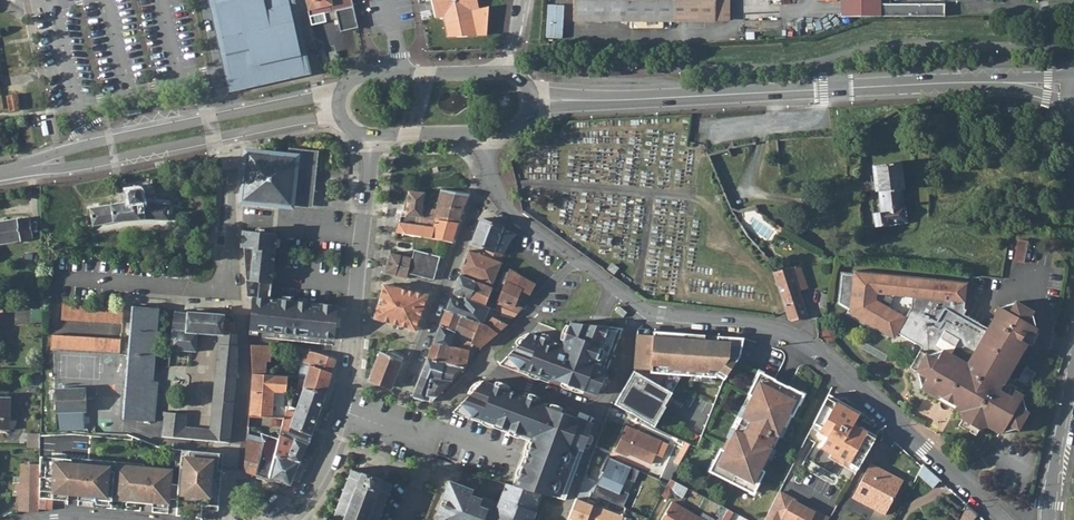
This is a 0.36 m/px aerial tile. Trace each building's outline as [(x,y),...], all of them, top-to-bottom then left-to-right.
[(229,83),(299,68),(284,0),(211,0),(229,83)] [(307,23),(334,17),(338,32),(354,28),(348,0),(303,0),(307,23)] [(429,16),(438,14),(442,34),(479,31),(483,4),(473,7),(472,0),(426,0),(429,16)] [(710,0),(568,0),(568,18),(710,18),(710,0)] [(710,18),(727,18),(727,0),(710,0),(710,18)] [(835,17),(939,19),(939,6),(875,5),(876,0),(836,0),(835,17)] [(549,3),(547,37),(564,38),(566,4),(549,3)] [(12,93),(3,95),(6,110),(15,109),(12,93)] [(847,135),(830,136),(831,147),(847,146),(847,135)] [(287,164),(288,159),(258,155),(258,154),(245,152),(241,198),(246,198),(245,199),(263,205),(265,205),(268,206),(270,205),(272,204),(273,202),(274,201),(291,203),(291,199),(310,201),(310,197),(312,198),(313,187),(312,187),(316,158),(297,155),(295,165),(287,164)] [(873,165),(876,192),(878,192),(902,190),(904,190),(899,161),(873,165)] [(90,180),(76,183),(76,185),(77,191),(91,188),(90,180)] [(100,207),(90,209),(92,227),(115,222),(122,221),(143,219),(179,221),(180,206),(171,204),(140,201),(139,190),(136,188),(130,189),(127,192),(129,202),(122,203),(121,203),(100,207)] [(902,190),(878,192),(881,212),(874,213),(875,228),(907,223),(905,206),(903,206),(902,190)] [(404,217),(421,219),(422,209),(424,193),(407,191),(404,217)] [(421,219),(433,220),(459,224),(463,210),(469,195),(440,191),(436,211),(422,209),(421,219)] [(397,230),(396,232),(415,235),(452,242),(454,239),(459,224),(433,220),(421,219),(404,217),(400,216),(397,230)] [(0,221),(0,246),(32,241),(29,217),(0,221)] [(475,235),(471,244),(472,244),(486,249),(503,256),(504,256),(508,242),(514,237),(515,233),(480,219),(475,235)] [(744,230),(743,228),(734,232),(737,238),(746,233),(744,230)] [(240,232),(241,238),(246,296),(253,296),(262,297),(269,234),(258,233),(240,232)] [(253,296),(253,304),(294,308),(336,313),(337,312),(337,306),(301,301),(269,298),(272,273),(275,244),(276,235),(269,234),(262,297),(253,296)] [(1015,245),(1011,268),(1021,270),(1026,247),(1015,245)] [(484,254),(469,249),(466,258),(461,273),(492,285),(501,264),(502,261),(501,261),(503,256),(486,249),(484,254)] [(410,258),(407,273),(422,277),(434,280),(440,258),(440,257),(413,250),(411,258),(410,258)] [(393,254),(390,253),(389,258),(384,272),(393,275),(406,278),(407,273),(410,258),(393,254)] [(608,262),(603,270),(617,280),(619,269),(608,262)] [(799,265),(791,267),(798,290),(807,287),(799,265)] [(791,267),(775,272),(781,291),(787,309),(790,321),(804,317),(804,319),(807,319),(806,315),(805,311),(798,290),(791,267)] [(506,277),(502,290),(500,293),(498,301),(513,308),(515,304),(516,302),(521,290),(531,294),(536,285),(509,269),(506,277)] [(460,274),(453,293),(464,297),(465,296),(492,307),(515,317),(521,311),(513,308),(498,301),(500,293),(502,290),(460,274)] [(921,348),(910,369),(917,373),(921,387),(921,389),(937,398),(939,394),(956,404),(955,408),(960,411),(962,419),(961,420),(978,430),(979,429),(987,426),(1001,434),(1001,433),(1015,429),(1017,430),(1026,413),(1024,412),(1021,398),(1022,396),(1027,389),(1034,376),(1024,370),(1017,382),(1014,391),(1010,398),(1006,396),(1014,382),(1007,377),(1026,343),(1016,337),(1020,330),(1031,336),(1036,328),(1035,327),(1030,314),(1031,312),(1013,303),(1013,304),(999,307),(997,306),(992,315),(993,315),(986,328),(961,315),(964,310),(961,309),(965,285),(852,274),(852,277),(840,276),(837,305),(849,311),(855,299),(859,302),(851,317),(889,339),(895,337),(897,334),(921,348)] [(382,288),(373,316),(415,329),(429,295),(422,293),(419,291),(413,289),(413,290),(412,292),(383,284),(382,288)] [(447,308),(446,310),(477,324),(488,329),(497,333),(510,322),(515,317),(492,307),(465,296),(464,297),(463,300),(462,303),(451,298),(447,308)] [(253,304),(250,330),(288,334),(333,339),(336,313),(294,308),(253,304)] [(63,305),(62,319),(122,324),(123,310),(63,305)] [(127,374),(123,420),(154,423),(157,382),(152,382),(153,369),(156,333),(158,308),(132,306),(131,321),(127,374)] [(438,332),(434,342),(450,346),(469,350),(474,344),(480,347),(497,333),(488,329),(477,324),(446,310),(441,323),(438,332)] [(175,312),(171,349),(195,352),(197,334),(220,335),(222,335),(222,333),(235,334),(234,323),(223,323),(224,315),(187,311),(187,313),(183,313),(175,312)] [(562,345),(529,333),(506,357),(518,368),(549,380),(550,378),(595,395),(601,387),(617,342),(619,328),(570,322),(566,333),(562,345)] [(704,336),(637,330),(634,367),(652,369),(652,371),(718,377),(718,375),(724,379),(732,363),(739,354),(740,339),(718,336),(717,341),(704,340),(704,336)] [(220,335),(216,377),(236,378),(237,370),(236,341),(235,334),(222,333),(222,335),(220,335)] [(53,334),(52,349),(54,350),(120,354),(122,340),(53,334)] [(427,357),(421,375),(436,378),(447,381),(451,382),(463,369),(466,369),(469,350),(450,346),(434,342),(427,357)] [(252,361),(252,374),(258,374),(267,375),(268,366),(268,360),(272,360),(273,346),(251,345),(252,353),(252,361)] [(314,353),(300,349),(299,353),(302,354),(301,363),(304,363),(302,371),(300,379),(305,380),(310,366),(314,353)] [(314,353),(310,366),(332,373),(337,360),(331,357),(318,353),(314,353)] [(380,353),(380,354),(369,381),(392,389),(395,379),(397,376),(401,363),(398,362),(389,357),(380,353)] [(506,357),(501,362),(518,368),(506,357)] [(305,380),(303,388),(327,393),(329,384),(332,373),(310,366),(305,380)] [(634,371),(614,404),(654,428),(666,407),(664,406),(672,393),(634,371)] [(251,392),(249,417),(254,417),(272,419),(273,393),(286,393),(288,377),(274,376),(267,375),(258,374),(252,374),(252,383),(251,384),(251,392)] [(715,466),(711,473),(723,479),(734,485),(750,493),(755,484),(758,484),(764,471),(762,470),(767,458),(770,460),(775,451),(772,449),(778,436),(781,438),(786,428),(785,427),(790,416),(792,417),(798,405),(797,402),(801,394),(782,384),(774,380),(762,374),(757,383),(754,383),(749,393),(751,395),(745,407),(743,405),(738,415),(740,417),(734,430),(731,428),(727,438),(730,439),(723,452),(720,450),(715,461),(715,466)] [(436,378),(421,375),(418,382),(413,396),(432,403),(437,398),(444,390),(451,382),(447,381),(436,378)] [(165,413),(163,437),(225,442),(230,443),(236,378),(216,377),(211,431),(186,428),(187,415),(165,413)] [(302,390),(296,409),(319,417),(327,393),(303,388),(305,380),(300,379),(299,379),(296,388),(302,390)] [(483,381),(460,405),(472,417),(526,437),(529,429),(536,431),(533,439),(521,472),(515,487),(539,494),(551,497),(565,501),(594,424),(588,422),(546,407),(547,405),(483,381)] [(84,388),(53,390),(53,392),(54,414),(57,414),(57,431),(85,430),(84,412),(85,412),(84,388)] [(8,430),(9,398),(0,397),(0,430),(8,430)] [(860,414),(828,397),(813,424),(830,434),(826,440),(821,449),(832,455),(858,469),(870,448),(876,438),(860,429),(859,431),(852,427),(860,414)] [(472,417),(460,405),(455,410),(472,417)] [(283,419),(280,435),(294,441),(299,443),(308,446),(312,434),(319,417),(296,409),(294,417),(283,414),(282,419),(283,419)] [(249,417),(248,428),(260,428),(274,429),(272,446),(263,444),(261,449),(259,458),(257,473),(256,476),(271,480),(275,457),(280,435),(283,419),(282,419),(272,419),(254,417),(249,417)] [(978,430),(961,420),(957,427),(975,437),(978,430)] [(830,434),(813,424),(810,430),(810,431),(826,440),(830,434)] [(625,425),(614,449),(627,455),(628,453),(650,463),(661,441),(625,425)] [(529,429),(526,437),(533,439),(536,431),(529,429)] [(275,457),(271,480),(290,486),(293,479),(299,465),(301,462),(305,451),(308,446),(299,443),(294,441),(280,435),(275,457)] [(263,444),(246,441),(246,448),(245,453),(244,472),(247,473),(256,476),(257,473),(259,458),(261,449),(263,444)] [(221,453),(182,449),(179,484),(177,499),(177,502),(218,506),(222,470),(219,470),(221,453)] [(858,469),(832,455),(828,461),(855,476),(858,469)] [(39,499),(38,509),(52,510),(52,504),(53,499),(68,501),(68,499),(69,493),(79,494),(78,500),(96,502),(97,499),(153,504),(152,507),(168,509),(169,499),(171,483),(172,469),(144,467),(145,464),(88,459),(71,457),(71,459),(39,456),(39,466),(39,492),(39,499)] [(15,512),(27,512),(39,512),(38,509),(39,499),(39,492),(39,466),(28,466),(28,461),(21,461),(21,485),(13,485),(12,496),(16,496),(15,512)] [(871,464),(853,498),(885,514),(902,481),(871,464)] [(918,473),(917,475),(932,489),(940,480),(931,473),(927,469),(922,464),(918,473)] [(381,516),(382,517),(383,515),(381,514),(384,507),(386,507),(387,504),(386,503),(388,496),(390,496),(391,494),(389,493),(392,487),(394,488),(394,486),(392,485),(393,484),(391,483),(390,485),(383,482),(384,480),(362,472),(361,474),(354,471),(354,470),(353,469),(352,471),(350,470),(350,472),(351,473),(349,478),(347,478),(346,480),(348,481),(345,489),(343,488),(342,491),(344,491),(341,499),(339,499),(338,501),(340,501),(337,509),(335,508),(334,511),(336,511),(333,519),(379,519),(381,516)] [(506,485),(502,495),(499,503),(482,497),(481,500),(471,496),(472,491),(449,482),(439,507),(434,519),(532,519),(535,513),(532,512),(539,494),(515,487),(506,485)] [(179,484),(171,483),(169,499),(177,499),(179,484)] [(765,519),(779,519),(782,519),(828,519),(815,513),(814,514),(803,508),(792,502),(792,501),(778,493),(776,498),(765,519)] [(567,519),(568,519),(622,519),(623,517),(575,499),(567,519)] [(672,504),(663,519),(699,519),(672,504)] [(968,506),(961,519),(975,519),(978,515),(968,506)]
